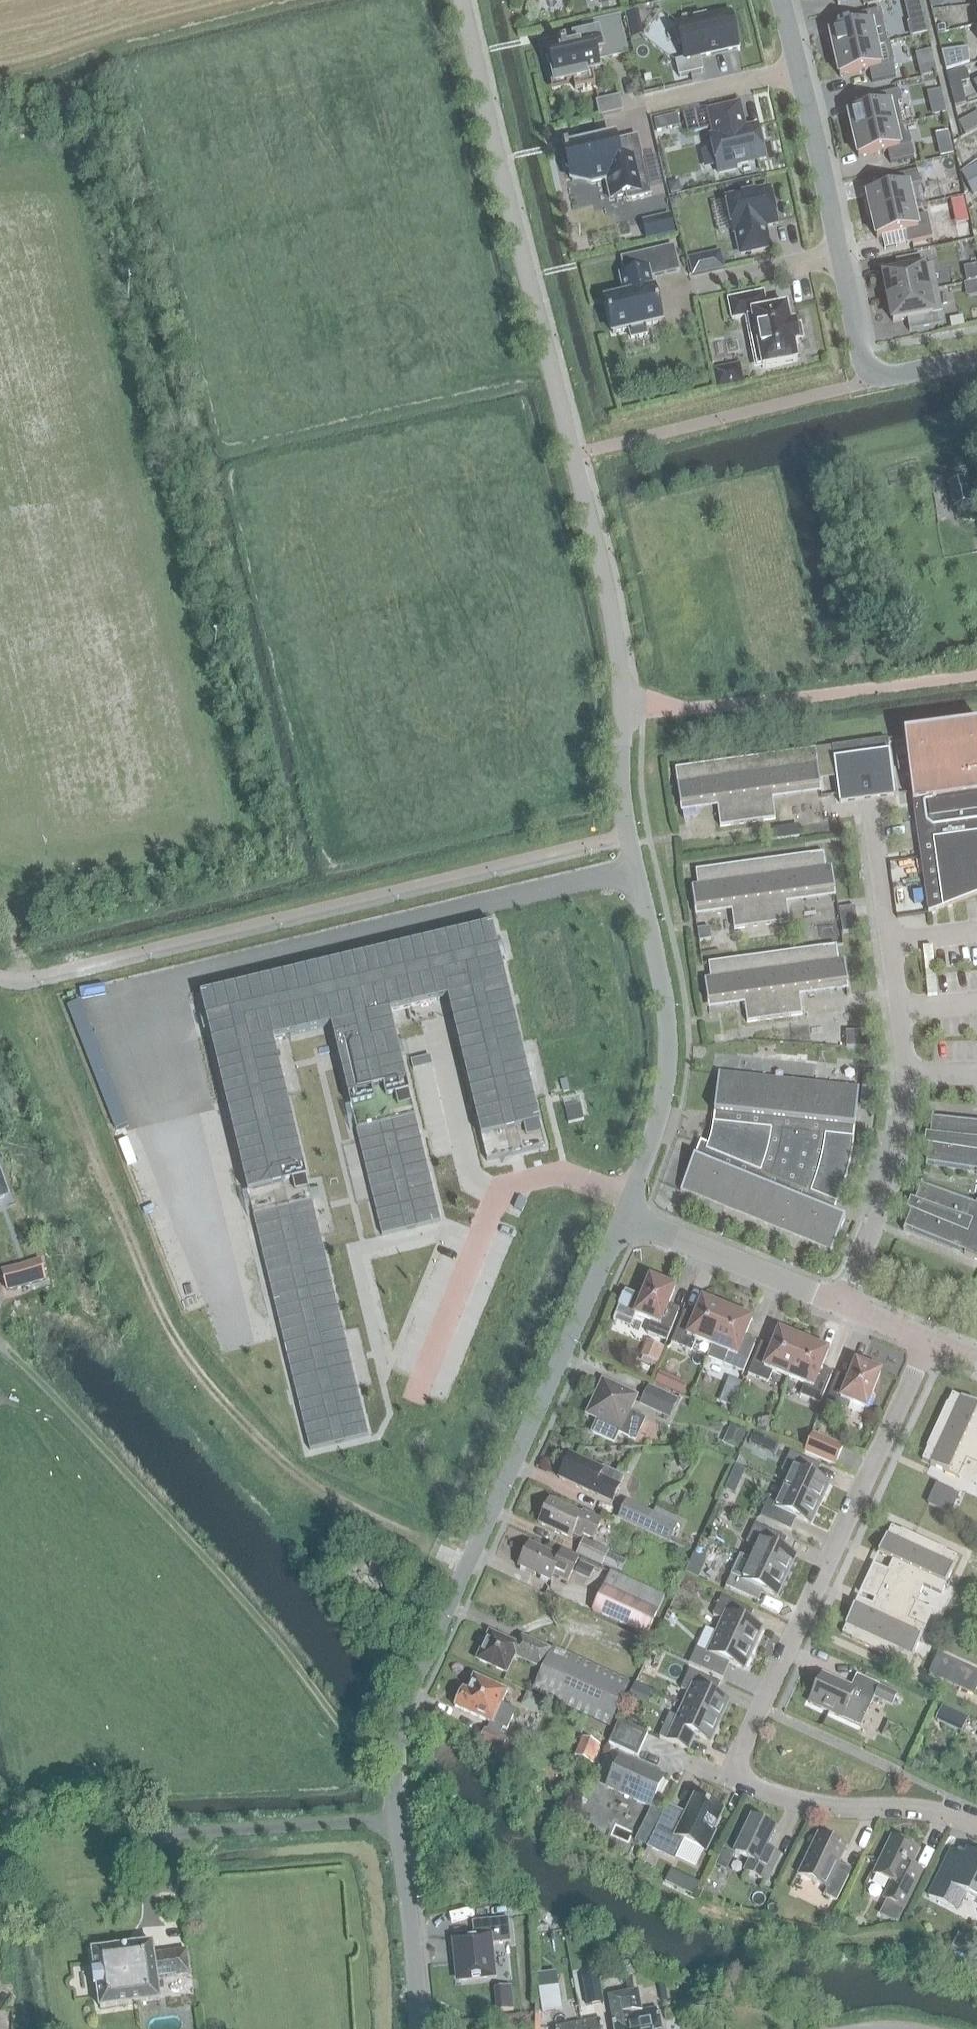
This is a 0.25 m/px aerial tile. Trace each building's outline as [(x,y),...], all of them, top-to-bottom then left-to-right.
[(859,27),(829,34),(834,56),(879,45),(874,25),(886,22),(883,9),(856,15),(859,27)] [(626,12),(625,12),(627,21),(628,21),(636,19),(634,10),(626,12)] [(684,59),(675,62),(678,77),(703,71),(700,57),(737,48),(729,12),(698,19),(697,15),(682,18),(683,23),(676,24),(684,59)] [(560,52),(548,55),(555,85),(572,81),(574,89),(595,85),(592,72),(600,70),(597,56),(607,53),(608,57),(625,53),(617,18),(593,24),(595,34),(561,41),(563,48),(559,49),(560,52)] [(909,23),(907,24),(910,38),(927,34),(924,19),(908,23),(909,23)] [(879,45),(834,56),(839,77),(869,71),(871,82),(896,77),(893,65),(894,65),(889,42),(879,45)] [(969,63),(967,48),(941,52),(945,71),(969,63)] [(935,64),(919,68),(922,77),(937,73),(935,64)] [(960,71),(946,74),(952,97),(966,94),(960,71)] [(877,108),(848,115),(853,136),(902,125),(897,104),(902,103),(899,91),(875,96),(877,108)] [(601,99),(604,114),(628,108),(624,93),(601,99)] [(944,104),(930,107),(933,117),(947,113),(944,104)] [(716,137),(710,138),(718,173),(735,169),(735,165),(764,158),(756,128),(747,130),(742,127),(737,107),(710,114),(716,137)] [(670,116),(654,120),(657,132),(673,128),(670,116)] [(969,117),(959,123),(966,135),(976,129),(969,117)] [(902,125),(853,136),(858,158),(887,151),(890,163),(914,158),(909,134),(904,135),(902,125)] [(564,154),(563,158),(565,166),(568,169),(568,170),(570,178),(586,175),(587,181),(591,183),(606,180),(610,199),(626,196),(627,200),(649,194),(640,156),(620,160),(614,137),(598,141),(598,140),(582,143),(582,145),(563,149),(564,154)] [(976,157),(976,143),(963,151),(970,162),(976,157)] [(951,148),(939,151),(940,158),(952,155),(951,148)] [(962,174),(973,195),(976,192),(976,166),(962,174)] [(895,189),(866,196),(871,217),(912,208),(908,187),(920,184),(917,171),(893,177),(895,189)] [(769,191),(726,200),(733,232),(735,231),(740,254),(769,248),(764,225),(776,222),(769,191)] [(912,208),(871,217),(876,239),(905,232),(908,244),(932,238),(927,215),(915,218),(912,208)] [(670,214),(656,218),(661,237),(675,234),(670,214)] [(960,227),(935,233),(938,245),(962,239),(960,227)] [(624,298),(605,302),(612,334),(629,330),(631,339),(646,335),(645,326),(661,323),(654,291),(653,291),(650,277),(678,271),(672,248),(622,259),(625,275),(619,276),(624,298)] [(711,253),(688,258),(692,276),(715,271),(711,253)] [(897,273),(883,275),(888,299),(936,289),(932,266),(922,268),(920,256),(895,261),(897,273)] [(936,289),(888,299),(892,322),(906,319),(909,331),(943,325),(936,289)] [(763,293),(728,300),(731,320),(752,316),(762,368),(797,362),(793,344),(798,343),(794,324),(789,325),(786,307),(766,311),(763,293)] [(963,317),(949,319),(951,329),(965,326),(963,317)] [(740,363),(714,368),(717,388),(744,382),(740,363)] [(903,737),(928,914),(976,895),(976,727),(903,737)] [(894,795),(887,740),(831,748),(839,803),(894,795)] [(820,786),(815,750),(674,769),(680,805),(716,800),(720,827),(775,820),(771,793),(820,786)] [(835,830),(839,829),(838,819),(818,822),(818,826),(820,836),(821,842),(837,840),(837,839),(835,830)] [(697,887),(691,888),(694,910),(730,905),(734,930),(789,922),(785,897),(834,890),(831,868),(825,869),(823,853),(810,855),(695,871),(697,887)] [(852,916),(832,919),(834,939),(850,937),(850,936),(849,927),(853,926),(852,916)] [(492,925),(200,995),(203,1008),(208,1030),(248,1193),(253,1216),(282,1337),(309,1450),(368,1436),(273,1040),(331,1026),(350,1107),(356,1130),(381,1236),(440,1222),(389,1012),(447,998),(486,1161),(499,1158),(521,1153),(545,1147),(526,1068),(500,960),(495,938),(492,925)] [(709,928),(697,929),(699,941),(711,939),(709,928)] [(710,979),(704,980),(707,1002),(743,997),(746,1023),(802,1015),(798,990),(847,983),(844,961),(838,962),(836,946),(823,948),(708,964),(710,979)] [(873,1065),(867,1025),(846,1028),(852,1068),(873,1065)] [(868,1071),(868,1088),(881,1088),(881,1072),(868,1071)] [(859,1088),(718,1072),(712,1123),(707,1146),(700,1143),(694,1158),(693,1158),(680,1191),(831,1253),(845,1219),(833,1214),(837,1205),(846,1178),(850,1159),(853,1139),(859,1088)] [(932,1116),(925,1167),(976,1174),(976,1121),(932,1116)] [(921,1183),(903,1231),(976,1262),(976,1202),(921,1183)] [(40,1262),(2,1272),(7,1291),(45,1281),(40,1262)] [(674,1289),(649,1279),(641,1298),(624,1292),(612,1321),(614,1322),(616,1316),(632,1323),(635,1316),(650,1322),(646,1334),(666,1342),(677,1314),(666,1309),(674,1289)] [(695,1341),(711,1347),(726,1310),(701,1300),(693,1320),(682,1316),(671,1344),(691,1352),(695,1341)] [(726,1310),(711,1347),(707,1358),(743,1373),(754,1345),(743,1341),(751,1320),(726,1310)] [(787,1382),(803,1342),(778,1331),(770,1352),(759,1347),(747,1375),(767,1383),(771,1375),(787,1382)] [(646,1353),(663,1360),(669,1345),(652,1339),(646,1353)] [(828,1352),(803,1342),(787,1382),(803,1388),(799,1396),(819,1404),(831,1377),(819,1372),(828,1352)] [(880,1373),(855,1363),(847,1383),(835,1379),(826,1402),(838,1406),(840,1400),(865,1410),(880,1373)] [(654,1384),(673,1392),(679,1379),(660,1370),(654,1384)] [(634,1398),(603,1383),(588,1414),(598,1419),(591,1433),(613,1443),(618,1433),(634,1441),(644,1420),(627,1412),(634,1398)] [(678,1399),(648,1385),(639,1406),(668,1419),(678,1399)] [(961,1397),(956,1408),(947,1403),(926,1448),(936,1452),(930,1465),(958,1478),(974,1486),(976,1480),(976,1423),(972,1421),(976,1410),(976,1405),(961,1397)] [(729,1440),(743,1446),(750,1430),(736,1424),(729,1440)] [(837,1463),(845,1445),(815,1432),(808,1451),(837,1463)] [(775,1456),(780,1444),(754,1433),(749,1444),(775,1456)] [(789,1475),(783,1488),(820,1505),(829,1484),(815,1478),(820,1467),(790,1453),(781,1472),(789,1475)] [(601,1470),(569,1455),(558,1479),(611,1503),(623,1477),(617,1474),(602,1468),(601,1470)] [(735,1494),(746,1470),(736,1466),(725,1490),(735,1494)] [(950,1503),(954,1494),(936,1486),(927,1504),(928,1504),(950,1514),(954,1505),(950,1503)] [(810,1525),(820,1505),(783,1488),(777,1500),(769,1496),(760,1517),(790,1531),(796,1518),(810,1525)] [(958,1508),(976,1517),(976,1514),(976,1499),(965,1494),(958,1508)] [(580,1515),(548,1500),(537,1524),(571,1539),(573,1535),(581,1539),(582,1535),(593,1540),(602,1522),(582,1512),(580,1515)] [(653,1514),(626,1502),(618,1519),(645,1531),(653,1514)] [(645,1531),(669,1543),(679,1521),(655,1510),(653,1514),(645,1531)] [(786,1539),(754,1524),(746,1543),(755,1548),(750,1560),(786,1577),(796,1557),(781,1550),(786,1539)] [(947,1552),(903,1532),(899,1541),(886,1535),(873,1563),(891,1572),(875,1605),(857,1597),(844,1625),(857,1631),(853,1641),(897,1661),(902,1652),(912,1657),(921,1638),(925,1628),(910,1620),(925,1587),(941,1595),(945,1585),(954,1567),(943,1562),(947,1552)] [(609,1551),(583,1539),(575,1555),(602,1568),(602,1566),(620,1574),(626,1562),(608,1554),(609,1551)] [(558,1558),(528,1544),(517,1567),(550,1583),(554,1576),(567,1582),(578,1558),(561,1550),(558,1558)] [(753,1587),(777,1598),(786,1577),(750,1560),(744,1572),(735,1568),(726,1587),(748,1597),(753,1587)] [(664,1596),(610,1572),(604,1586),(592,1612),(645,1637),(657,1611),(664,1596)] [(716,1633),(753,1649),(762,1629),(748,1623),(753,1612),(721,1597),(712,1616),(722,1621),(716,1633)] [(518,1647),(489,1633),(488,1636),(486,1635),(482,1643),(484,1644),(476,1661),(506,1674),(514,1657),(541,1669),(531,1692),(610,1727),(630,1683),(551,1647),(550,1650),(522,1637),(518,1647)] [(753,1649),(716,1633),(707,1653),(696,1648),(689,1664),(722,1679),(729,1664),(743,1670),(753,1649)] [(941,1657),(937,1666),(933,1665),(929,1674),(973,1694),(976,1685),(973,1683),(976,1675),(976,1674),(941,1657)] [(688,1693),(683,1706),(719,1723),(729,1702),(714,1696),(719,1685),(689,1671),(680,1690),(688,1693)] [(851,1688),(822,1675),(808,1704),(860,1727),(873,1698),(892,1707),(897,1695),(857,1677),(851,1688)] [(506,1693),(473,1677),(466,1691),(463,1690),(461,1694),(458,1695),(455,1701),(456,1704),(454,1708),(488,1723),(479,1744),(501,1754),(507,1741),(499,1737),(502,1729),(505,1731),(514,1711),(500,1705),(506,1693)] [(719,1723),(683,1706),(677,1718),(669,1714),(658,1738),(688,1751),(695,1736),(710,1743),(719,1723)] [(942,1706),(937,1716),(953,1723),(958,1713),(942,1706)] [(647,1733),(618,1720),(608,1743),(636,1757),(647,1733)] [(600,1745),(581,1738),(573,1759),(592,1766),(600,1745)] [(663,1777),(620,1758),(606,1788),(649,1807),(663,1777)] [(722,1812),(693,1798),(685,1815),(667,1806),(653,1836),(647,1848),(674,1861),(683,1841),(706,1852),(715,1833),(712,1832),(722,1812)] [(584,1830),(591,1816),(579,1810),(572,1824),(584,1830)] [(775,1831),(752,1819),(734,1854),(750,1862),(745,1873),(766,1883),(779,1855),(766,1849),(775,1831)] [(846,1849),(818,1835),(798,1875),(826,1889),(823,1896),(836,1902),(848,1877),(836,1871),(846,1849)] [(919,1851),(891,1838),(874,1874),(891,1883),(883,1899),(903,1910),(917,1882),(923,1870),(912,1865),(919,1851)] [(945,1861),(928,1897),(957,1911),(966,1894),(969,1896),(976,1900),(976,1858),(966,1852),(963,1860),(959,1868),(945,1861)] [(692,1879),(686,1892),(693,1895),(699,1882),(692,1879)] [(510,1943),(507,1919),(472,1922),(473,1939),(454,1941),(458,1981),(493,1978),(489,1945),(510,1943)] [(965,1954),(971,1957),(972,1956),(976,1946),(976,1944),(971,1941),(965,1953),(965,1954)] [(153,1956),(151,1945),(92,1952),(100,2008),(160,2001),(155,1970),(160,1969),(161,1978),(189,1975),(185,1951),(153,1956)] [(603,2003),(598,1974),(581,1977),(586,2006),(603,2003)] [(561,2011),(559,1987),(538,1990),(541,2013),(561,2011)] [(657,2010),(642,2013),(638,1991),(617,1995),(621,2017),(626,2016),(627,2021),(632,2020),(633,2026),(632,2026),(633,2028),(660,2028),(657,2010)] [(617,1995),(608,1997),(614,2028),(633,2028),(632,2026),(633,2026),(632,2020),(627,2021),(626,2016),(621,2017),(617,1995)] [(513,2011),(512,2003),(500,2004),(501,2012),(513,2011)] [(707,2007),(698,2009),(701,2022),(709,2021),(707,2007)]
